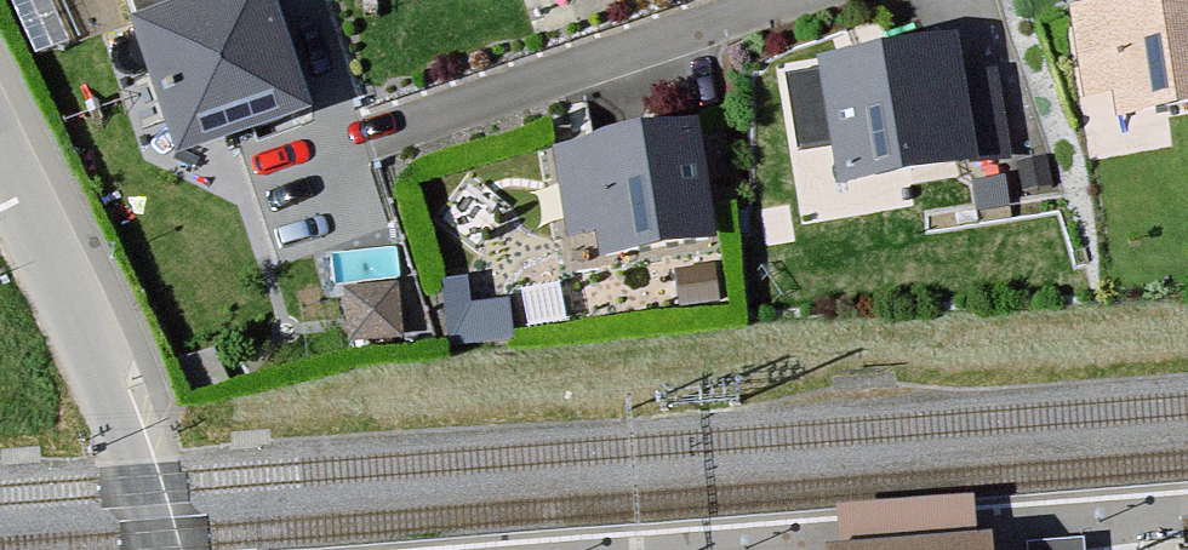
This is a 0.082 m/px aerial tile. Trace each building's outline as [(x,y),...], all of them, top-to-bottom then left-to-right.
[(176,147),(297,110),(263,0),(131,0),(176,147)] [(1109,11),(1123,114),(1187,105),(1187,0),(1109,11)] [(956,50),(831,62),(842,182),(967,170),(956,50)] [(699,142),(592,154),(603,253),(710,241),(699,142)] [(395,326),(390,284),(354,288),(358,330),(395,326)] [(1082,536),(1026,540),(1027,549),(1083,549),(1082,536)]
